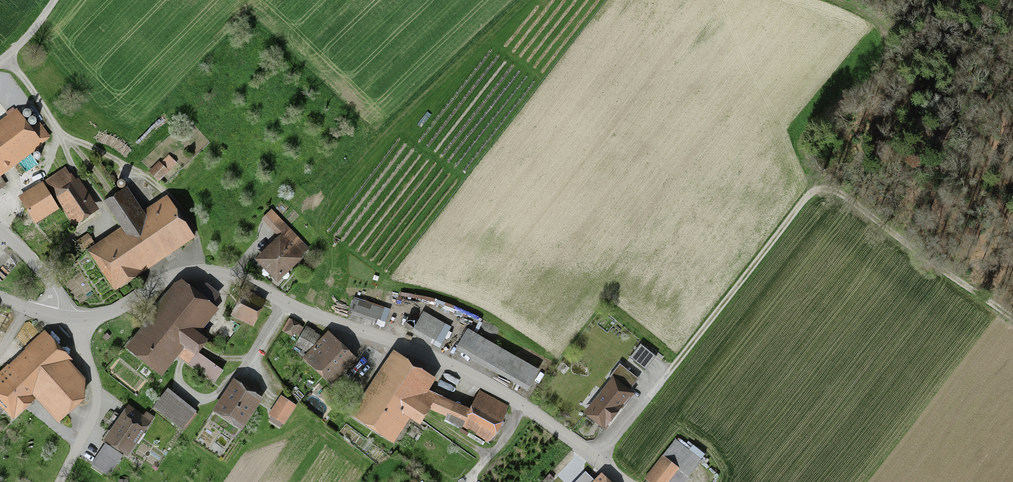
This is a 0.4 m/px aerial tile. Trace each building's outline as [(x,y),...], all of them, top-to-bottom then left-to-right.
[(25,109),(22,112),(22,114),(23,116),(25,118),(27,118),(29,117),(31,115),(31,113),(30,111),(29,110),(27,109),(25,109)] [(45,133),(38,124),(29,129),(19,115),(1,128),(0,127),(0,167),(45,133)] [(30,117),(28,119),(28,121),(28,123),(30,125),(33,126),(35,125),(37,123),(37,121),(36,119),(35,117),(32,116),(30,117)] [(38,152),(36,152),(34,153),(33,154),(33,157),(34,159),(36,160),(38,160),(40,159),(41,157),(41,155),(40,153),(38,152)] [(161,185),(179,168),(171,160),(163,168),(162,166),(152,176),(161,185)] [(68,173),(48,184),(65,211),(77,231),(101,215),(81,184),(79,185),(75,180),(73,181),(68,173)] [(123,180),(121,180),(119,181),(118,182),(117,185),(119,187),(120,188),(122,188),(125,187),(126,185),(126,182),(124,181),(123,180)] [(39,227),(65,211),(48,184),(22,202),(39,227)] [(118,296),(197,242),(170,201),(146,217),(130,193),(108,208),(125,232),(90,255),(118,296)] [(276,235),(252,258),(275,282),(310,249),(271,209),(260,219),(276,235)] [(86,254),(97,247),(90,237),(79,245),(86,254)] [(182,286),(130,353),(165,380),(181,360),(220,390),(228,378),(201,357),(210,346),(201,339),(219,315),(182,286)] [(254,321),(262,306),(248,299),(240,314),(254,321)] [(386,309),(354,299),(349,314),(381,324),(386,309)] [(443,327),(422,315),(412,333),(433,345),(443,327)] [(295,337),(302,325),(292,319),(285,331),(295,337)] [(539,368),(467,327),(456,348),(528,388),(539,368)] [(331,384),(355,360),(329,334),(324,339),(306,328),(296,345),(309,353),(305,358),(331,384)] [(0,370),(0,407),(13,421),(35,401),(56,424),(82,400),(82,376),(42,331),(0,370)] [(641,344),(630,357),(645,369),(656,356),(641,344)] [(480,391),(470,411),(435,396),(433,401),(426,397),(436,382),(396,356),(355,419),(395,445),(411,420),(421,427),(431,412),(450,417),(448,421),(488,444),(509,406),(480,391)] [(658,373),(665,366),(658,359),(651,367),(658,373)] [(628,393),(624,389),(635,376),(620,364),(608,379),(613,384),(589,413),(603,424),(628,393)] [(245,433),(264,404),(238,387),(219,415),(245,433)] [(184,435),(199,417),(170,394),(156,412),(184,435)] [(282,426),(293,408),(280,399),(269,417),(282,426)] [(131,412),(108,446),(130,461),(154,428),(131,412)] [(646,480),(648,481),(685,481),(705,457),(694,449),(690,454),(676,442),(646,480)]
